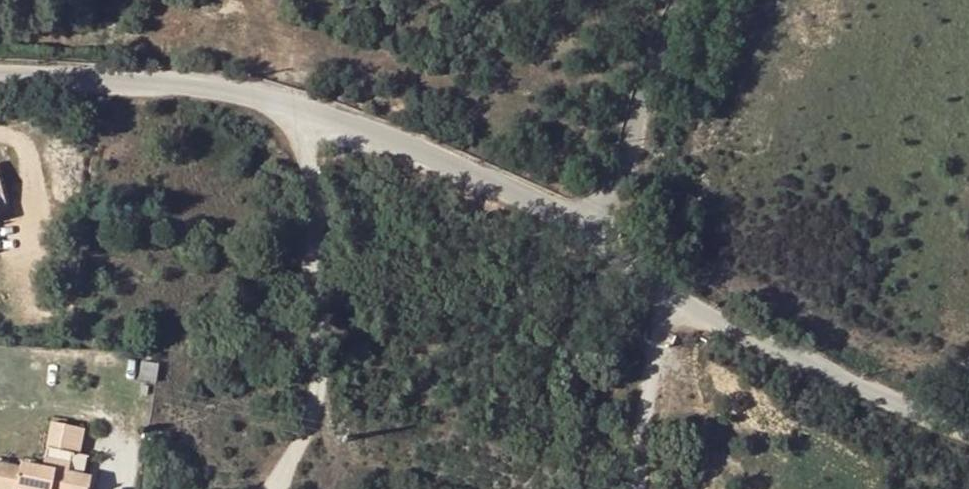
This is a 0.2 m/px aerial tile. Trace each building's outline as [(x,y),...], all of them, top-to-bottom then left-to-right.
[(45,488),(86,488),(88,477),(77,474),(64,472),(68,453),(77,455),(82,429),(49,421),(39,467),(19,463),(18,467),(0,464),(0,488),(35,488),(36,487),(45,488)] [(64,472),(77,474),(81,455),(77,455),(68,453),(64,472)]
